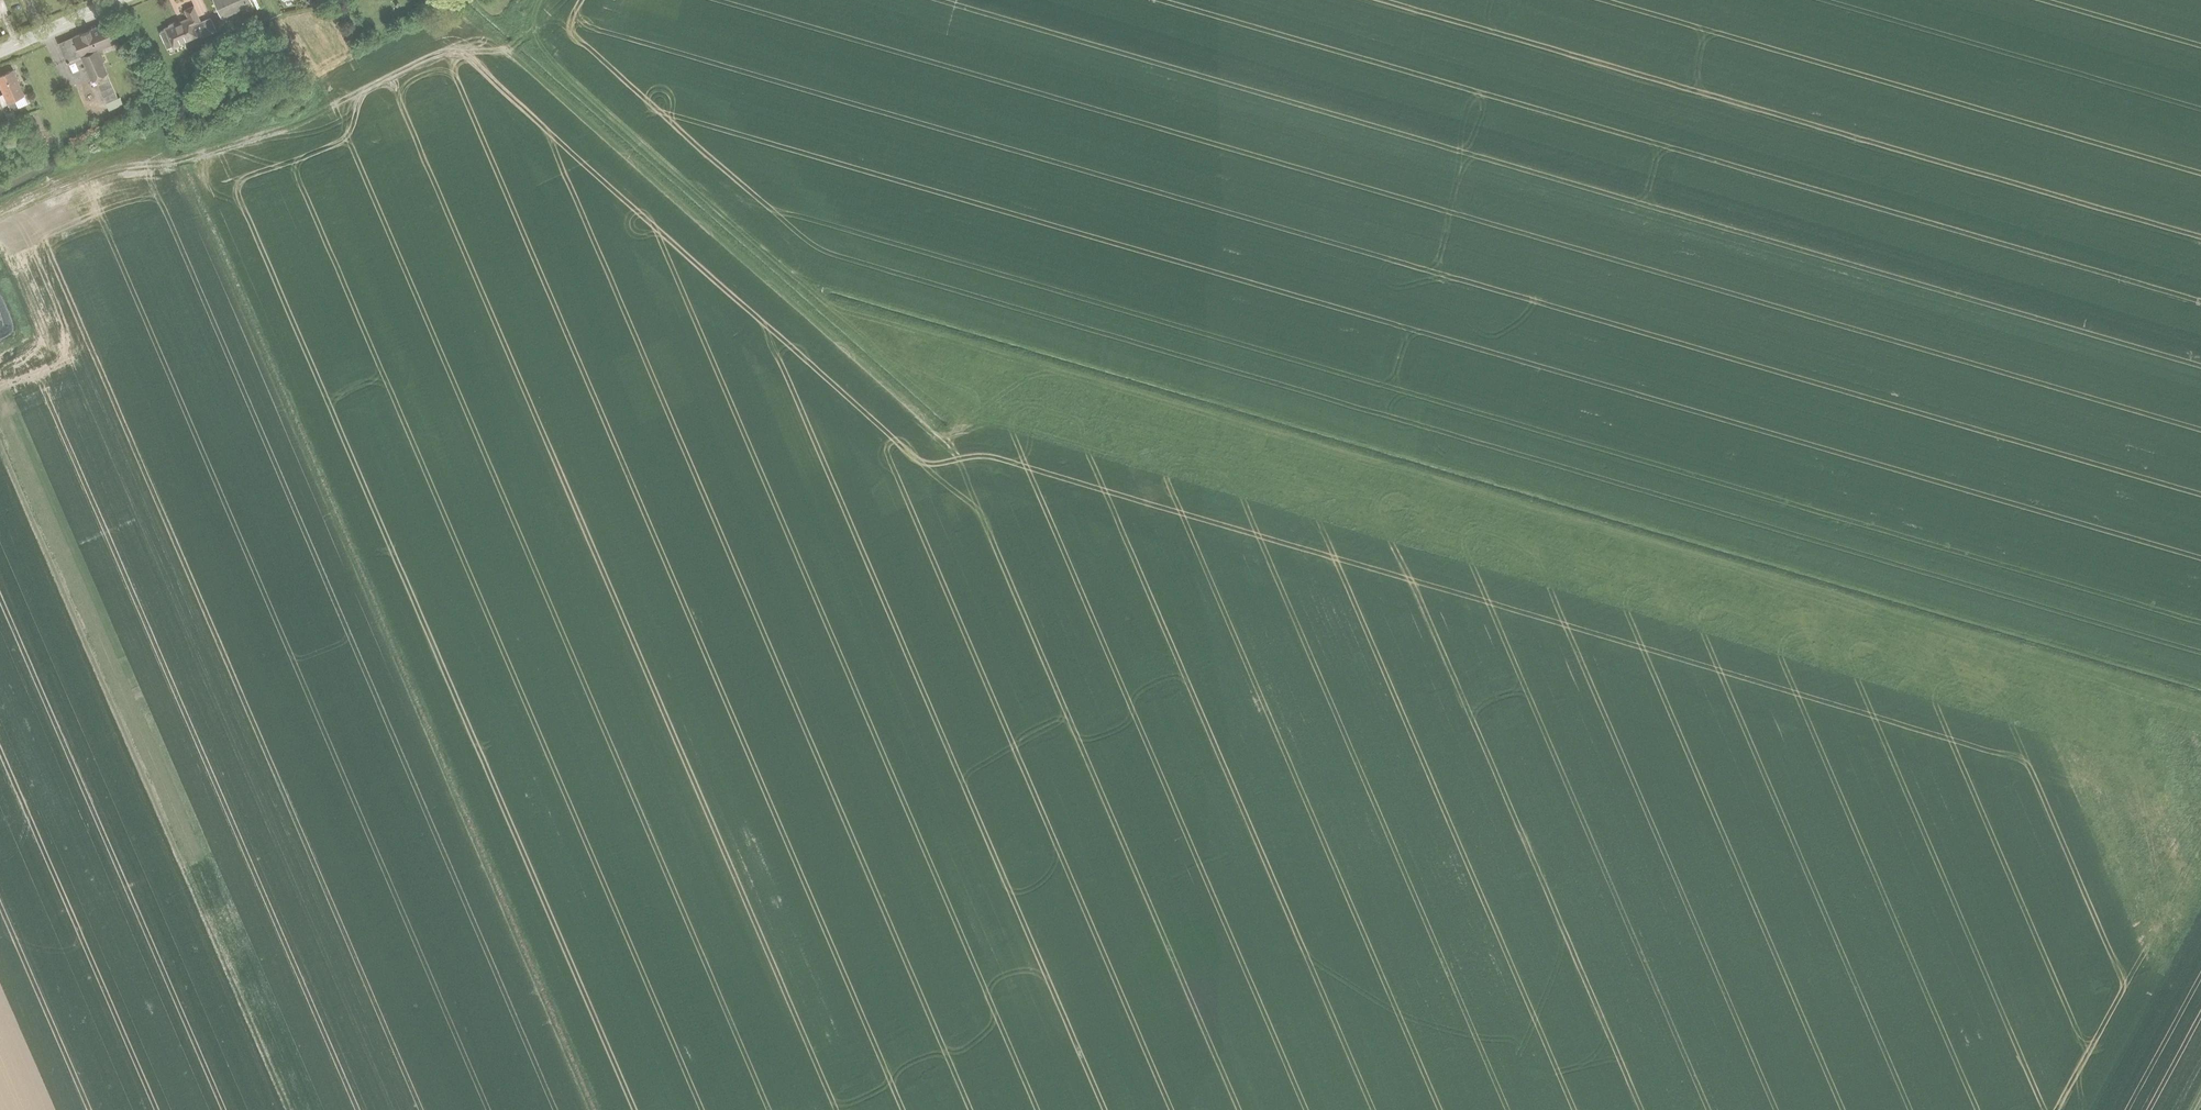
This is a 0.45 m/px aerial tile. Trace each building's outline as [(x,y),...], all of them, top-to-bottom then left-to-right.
[(223,18),(254,4),(252,0),(215,0),(223,18)] [(188,16),(165,26),(174,46),(195,37),(192,29),(204,24),(203,21),(196,5),(186,9),(188,16)] [(208,34),(218,30),(212,17),(203,21),(204,24),(208,34)] [(117,40),(110,24),(94,31),(93,28),(81,33),(82,35),(74,38),(82,55),(99,48),(117,40)] [(73,36),(60,41),(69,61),(82,55),(74,38),(73,36)] [(99,48),(82,55),(92,78),(108,71),(99,48)] [(0,74),(0,84),(8,102),(26,94),(15,68),(0,74)] [(90,88),(95,100),(105,96),(117,91),(108,71),(92,78),(82,83),(85,90),(90,88)] [(111,109),(124,103),(118,90),(117,91),(105,96),(111,109)]
